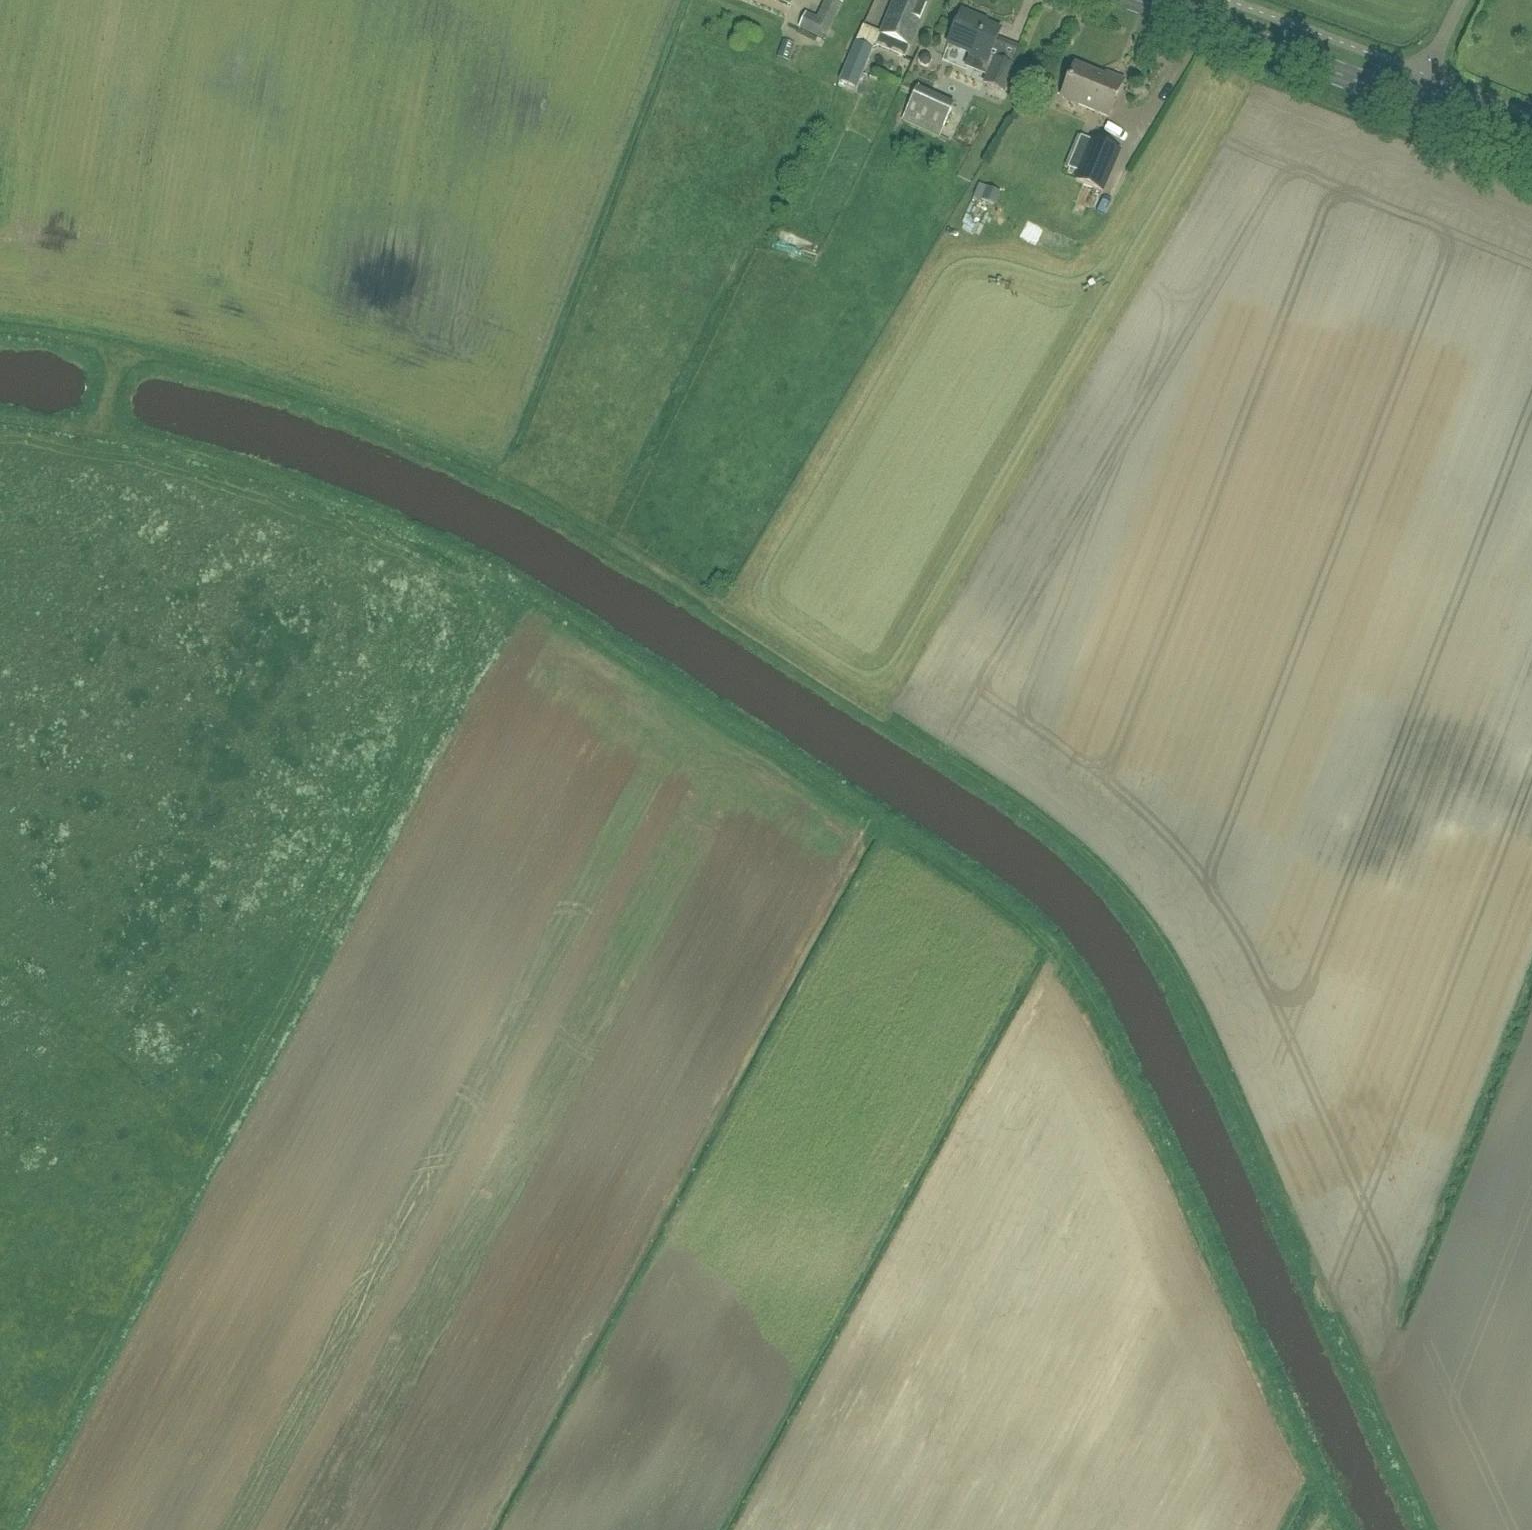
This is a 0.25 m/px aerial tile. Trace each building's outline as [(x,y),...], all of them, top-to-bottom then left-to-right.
[(842,6),(829,0),(825,0),(816,20),(805,14),(798,30),(824,42),(842,6)] [(906,47),(909,49),(930,0),(896,0),(881,37),(898,44),(896,50),(903,53),(906,47)] [(1003,93),(1013,69),(989,59),(1000,32),(985,26),(986,23),(962,13),(948,46),(971,55),(966,68),(989,77),(985,86),(1003,93)] [(859,46),(855,44),(839,84),(856,91),(862,75),(863,75),(873,50),(860,44),(859,46)] [(1106,80),(1076,67),(1063,99),(1107,117),(1122,82),(1107,76),(1106,80)] [(939,139),(944,129),(953,109),(954,107),(917,90),(903,122),(939,139)] [(1102,193),(1119,153),(1093,142),(1076,183),(1102,193)] [(986,189),(981,203),(995,208),(1000,194),(986,189)]
